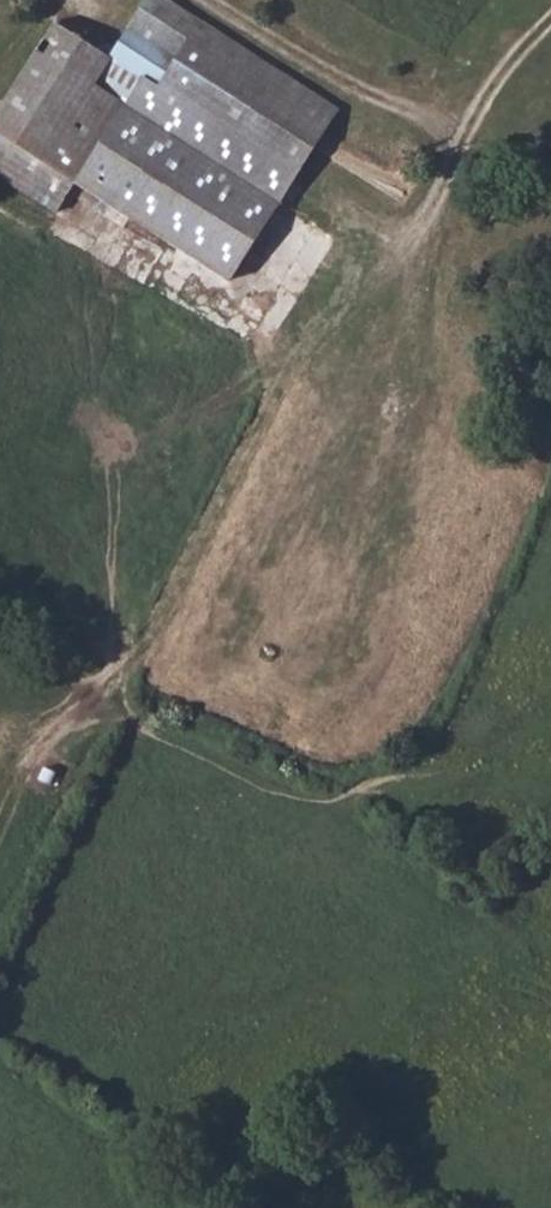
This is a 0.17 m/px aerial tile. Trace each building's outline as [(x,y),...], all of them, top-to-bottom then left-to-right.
[(5,6),(15,10),(18,3),(13,0),(9,0),(5,6)] [(52,212),(72,179),(122,101),(141,113),(191,37),(138,5),(115,41),(92,26),(84,40),(106,55),(45,156),(0,128),(0,178),(52,212)] [(0,97),(0,128),(45,156),(106,55),(84,40),(51,20),(0,97)] [(122,101),(72,179),(223,277),(326,121),(191,37),(141,113),(122,101)]
